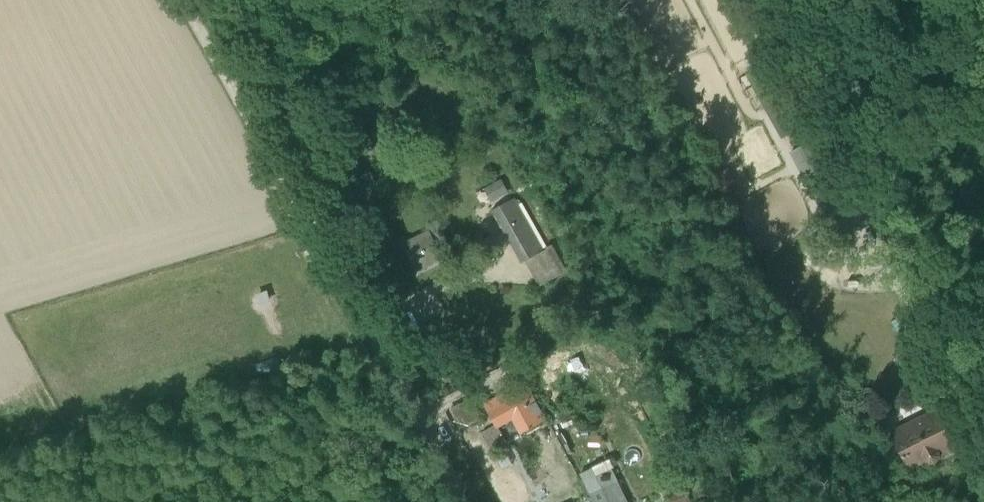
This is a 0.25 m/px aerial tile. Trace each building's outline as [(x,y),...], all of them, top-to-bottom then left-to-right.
[(751,74),(785,136),(795,130),(762,68),(751,74)] [(780,139),(785,136),(751,74),(746,76),(780,139)] [(812,170),(840,223),(865,210),(824,135),(792,152),(804,174),(812,170)] [(359,173),(366,188),(375,183),(367,168),(359,173)] [(812,170),(804,174),(832,227),(840,223),(812,170)] [(720,187),(726,198),(747,186),(741,175),(720,187)] [(486,184),(488,197),(509,194),(507,181),(486,184)] [(544,251),(552,246),(556,244),(527,193),(514,199),(544,251)] [(522,263),(526,261),(544,251),(514,199),(493,211),(522,263)] [(427,227),(430,232),(443,259),(446,263),(455,259),(437,223),(427,227)] [(419,271),(443,259),(430,232),(405,243),(419,271)] [(552,246),(544,251),(526,261),(539,286),(566,271),(552,246)] [(523,355),(530,367),(547,358),(546,356),(560,349),(554,338),(523,355)] [(514,419),(522,434),(538,425),(545,421),(529,391),(511,401),(488,413),(494,424),(505,418),(507,423),(514,419)] [(484,405),(488,413),(511,401),(506,393),(484,405)] [(910,466),(925,458),(936,453),(952,445),(936,414),(894,435),(904,455),(902,456),(903,458),(905,457),(910,466)] [(497,429),(498,428),(507,423),(505,418),(494,424),(496,426),(497,429)] [(497,429),(496,426),(493,428),(503,446),(508,444),(498,428),(497,429)] [(483,433),(493,452),(503,446),(493,428),(483,433)] [(937,455),(936,453),(925,458),(926,460),(929,462),(933,462),(935,460),(937,458),(937,455)] [(593,501),(627,501),(613,473),(598,480),(601,488),(589,494),(589,495),(593,501)]
